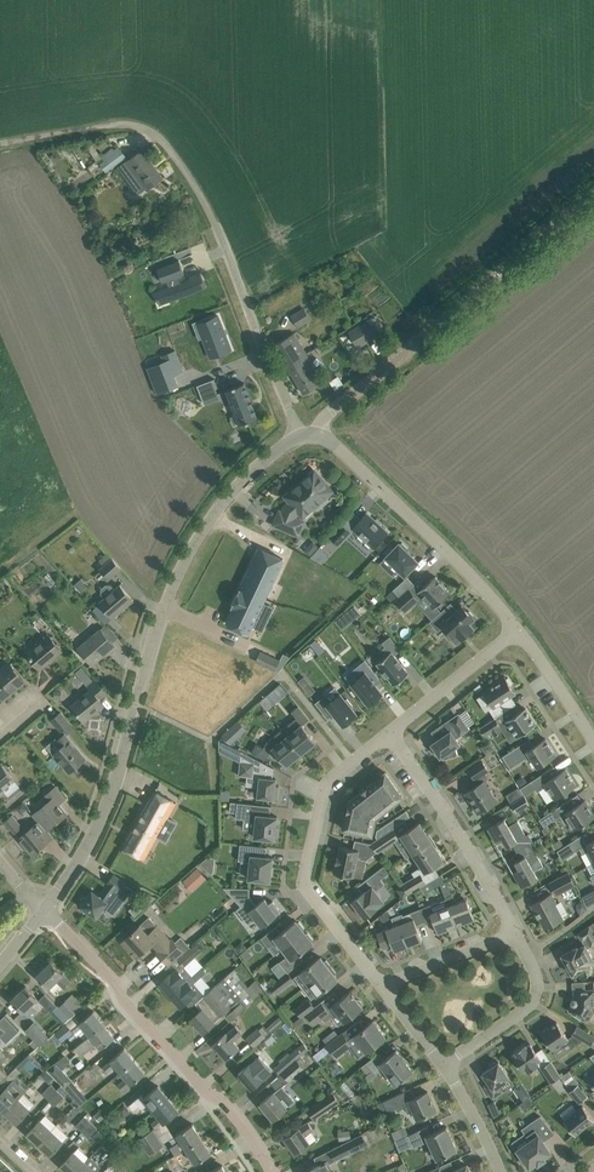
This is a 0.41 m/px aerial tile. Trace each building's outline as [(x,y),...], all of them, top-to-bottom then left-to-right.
[(100,165),(106,172),(126,156),(119,147),(115,150),(113,148),(102,157),(105,161),(100,165)] [(123,164),(129,173),(132,170),(146,189),(162,178),(141,150),(123,164)] [(101,162),(98,151),(73,157),(75,168),(101,162)] [(184,273),(180,264),(158,272),(162,282),(168,279),(170,284),(164,287),(169,301),(207,286),(201,272),(179,281),(177,276),(184,273)] [(306,311),(293,319),(293,320),(298,328),(311,320),(306,311)] [(218,315),(203,321),(202,318),(192,322),(193,324),(199,339),(203,337),(211,357),(210,357),(211,357),(231,349),(218,316),(218,315)] [(382,333),(375,323),(372,317),(348,331),(356,344),(365,339),(367,342),(382,333)] [(289,373),(291,372),(304,393),(323,382),(294,333),(272,345),(289,373)] [(175,349),(175,348),(174,348),(162,353),(161,353),(161,354),(162,354),(164,359),(147,365),(157,392),(178,384),(178,383),(177,383),(174,374),(174,373),(183,370),(175,349)] [(338,375),(330,380),(336,390),(344,384),(338,375)] [(215,378),(197,385),(204,403),(205,403),(204,400),(219,395),(218,394),(220,393),(220,392),(218,393),(213,380),(215,379),(215,378)] [(233,387),(225,390),(235,415),(238,413),(242,422),(238,423),(239,424),(247,421),(247,422),(250,421),(249,420),(258,417),(244,383),(236,386),(236,385),(233,386),(233,387)] [(273,524),(298,535),(304,521),(300,519),(332,491),(314,470),(285,496),(290,501),(285,506),(282,511),(279,510),(273,524)] [(352,527),(361,517),(353,510),(345,520),(352,527)] [(361,518),(352,528),(373,547),(373,548),(388,532),(367,512),(361,518)] [(342,524),(331,537),(339,544),(346,536),(350,531),(342,524)] [(386,556),(405,575),(418,561),(406,549),(408,547),(402,542),(401,543),(399,542),(393,549),(391,548),(386,553),(387,555),(386,556)] [(259,547),(243,585),(266,595),(273,579),(283,558),(259,547)] [(100,569),(109,579),(122,568),(112,558),(100,569)] [(418,598),(422,595),(433,608),(451,593),(435,575),(418,591),(415,594),(409,588),(399,596),(395,600),(405,612),(419,599),(418,598)] [(409,588),(414,583),(408,576),(393,589),(399,596),(409,588)] [(133,600),(119,584),(115,588),(112,584),(106,584),(102,588),(101,593),(105,597),(99,602),(103,606),(113,618),(123,609),(122,608),(125,606),(125,607),(133,600)] [(243,585),(226,623),(248,633),(252,626),(263,631),(265,625),(266,624),(268,620),(269,618),(274,607),(263,602),(266,595),(243,585)] [(430,621),(438,630),(443,625),(450,632),(448,634),(457,643),(473,628),(469,623),(474,619),(473,617),(473,615),(469,611),(468,611),(462,605),(457,610),(450,603),(430,621)] [(37,612),(32,616),(37,621),(41,617),(37,612)] [(349,623),(342,615),(336,620),(342,628),(349,623)] [(117,648),(109,638),(101,629),(79,647),(93,664),(108,650),(111,653),(117,648)] [(62,650),(54,641),(49,635),(28,653),(40,668),(62,650)] [(390,637),(383,642),(386,646),(379,652),(384,657),(377,663),(382,669),(380,671),(385,677),(387,676),(394,684),(408,673),(394,655),(400,649),(390,637)] [(316,639),(310,643),(319,654),(324,650),(316,639)] [(256,661),(275,670),(281,659),(261,650),(256,661)] [(359,676),(351,683),(369,705),(383,693),(376,685),(374,682),(379,677),(371,667),(365,659),(353,668),(359,676)] [(3,699),(25,681),(9,663),(2,669),(1,669),(0,669),(0,694),(3,699)] [(495,718),(495,717),(515,704),(510,696),(516,692),(515,691),(514,691),(511,687),(512,687),(511,685),(512,683),(508,677),(506,678),(505,676),(492,685),(492,686),(483,692),(493,706),(490,708),(495,716),(494,717),(495,718)] [(90,677),(84,682),(87,685),(92,680),(90,677)] [(304,677),(298,681),(306,691),(312,686),(304,677)] [(107,692),(96,680),(88,687),(91,690),(72,705),(85,720),(104,704),(99,698),(107,692)] [(260,701),(260,702),(267,710),(288,692),(280,683),(260,701)] [(325,696),(316,703),(327,717),(333,713),(343,725),(357,714),(351,707),(353,706),(347,698),(345,699),(340,693),(329,702),(325,696)] [(281,728),(301,753),(316,741),(302,724),(309,718),(298,705),(291,711),(296,717),(282,729),(281,727),(281,728)] [(486,736),(492,733),(494,736),(503,730),(502,729),(506,727),(508,731),(512,729),(517,737),(527,731),(526,730),(536,724),(525,708),(503,722),(503,723),(500,725),(495,717),(495,718),(480,727),(486,736)] [(71,722),(61,711),(51,719),(61,731),(71,722)] [(443,724),(449,731),(432,743),(435,749),(434,750),(439,757),(441,756),(443,759),(444,759),(459,754),(458,753),(458,754),(455,746),(460,743),(455,736),(459,734),(460,735),(469,729),(459,713),(443,724)] [(231,744),(247,729),(238,719),(222,734),(231,744)] [(273,749),(286,765),(301,753),(281,728),(282,729),(267,741),(264,747),(256,743),(252,752),(266,760),(270,751),(273,749)] [(53,753),(69,772),(85,758),(65,734),(58,740),(62,746),(53,753)] [(503,756),(510,768),(527,757),(530,761),(533,759),(537,766),(538,766),(541,765),(543,765),(545,763),(547,762),(549,759),(556,754),(546,738),(521,754),(516,747),(503,756)] [(261,777),(263,762),(242,751),(241,760),(240,760),(239,775),(248,776),(247,784),(259,786),(258,796),(278,798),(279,785),(275,785),(276,778),(261,777)] [(472,804),(478,813),(481,811),(482,812),(484,812),(489,809),(489,807),(489,806),(497,801),(484,781),(489,778),(485,772),(488,770),(482,761),(469,769),(475,778),(479,783),(467,791),(474,803),(472,804)] [(0,762),(0,795),(4,791),(2,788),(14,779),(0,762)] [(535,789),(537,791),(546,785),(555,798),(576,785),(566,768),(551,778),(547,771),(520,788),(524,794),(525,796),(535,789)] [(343,828),(372,834),(376,818),(403,796),(385,772),(349,801),(343,828)] [(33,813),(39,820),(46,828),(54,820),(56,822),(67,813),(59,803),(65,798),(55,786),(46,794),(50,799),(33,813)] [(519,786),(516,789),(521,797),(524,794),(520,788),(519,786)] [(155,790),(123,847),(134,853),(144,859),(157,837),(166,842),(177,822),(168,817),(176,802),(165,796),(155,790)] [(511,803),(516,812),(530,803),(525,796),(524,794),(521,797),(511,803)] [(554,820),(560,816),(565,823),(569,820),(575,829),(593,816),(593,814),(584,799),(573,807),(568,800),(539,819),(544,826),(554,819),(554,820)] [(237,812),(236,818),(255,820),(254,829),(255,829),(254,837),(275,839),(275,836),(277,836),(278,828),(276,828),(277,816),(270,815),(271,806),(231,801),(231,802),(230,811),(237,812)] [(402,813),(406,819),(410,816),(406,810),(402,813)] [(402,813),(398,816),(402,822),(406,819),(402,813)] [(5,821),(14,832),(22,826),(12,815),(5,821)] [(394,818),(398,824),(402,822),(398,816),(394,818)] [(390,821),(394,827),(398,824),(394,818),(390,821)] [(512,843),(516,850),(533,841),(528,833),(526,834),(518,820),(509,825),(504,818),(488,828),(496,843),(502,839),(507,846),(512,843)] [(39,820),(19,838),(32,854),(44,845),(42,843),(51,835),(52,837),(53,837),(46,828),(39,820)] [(390,821),(385,824),(389,830),(392,828),(394,827),(390,821)] [(406,858),(413,853),(434,839),(433,839),(433,838),(432,838),(431,838),(430,838),(420,822),(401,834),(409,846),(401,851),(406,858)] [(381,827),(385,833),(389,830),(385,824),(381,827)] [(381,827),(377,829),(381,836),(385,833),(381,827)] [(370,843),(378,852),(399,838),(392,828),(389,830),(385,833),(381,836),(377,838),(370,843)] [(414,875),(402,883),(409,893),(426,883),(422,876),(430,870),(429,869),(444,859),(434,843),(434,841),(434,839),(413,853),(421,866),(412,872),(414,875)] [(334,872),(353,876),(357,858),(366,860),(377,851),(370,843),(355,840),(353,849),(339,846),(334,872)] [(593,857),(593,840),(580,848),(583,853),(590,850),(593,857)] [(516,850),(520,858),(515,861),(519,869),(513,872),(522,887),(538,877),(534,870),(543,865),(535,851),(538,849),(533,841),(516,850)] [(575,852),(569,843),(557,850),(563,860),(575,852)] [(251,861),(249,878),(261,880),(260,881),(268,882),(268,880),(270,881),(271,872),(273,872),(273,865),(272,865),(273,860),(265,859),(267,846),(240,844),(238,860),(251,861)] [(208,856),(200,863),(209,872),(213,872),(215,857),(208,856)] [(363,914),(365,917),(378,907),(377,906),(384,900),(376,890),(385,884),(381,879),(392,870),(386,863),(369,877),(375,884),(365,891),(365,890),(352,900),(357,906),(355,908),(361,916),(363,914)] [(197,868),(183,880),(192,890),(206,877),(197,868)] [(576,884),(569,871),(550,881),(556,894),(576,884)] [(83,903),(81,905),(83,907),(84,912),(89,911),(96,917),(103,907),(106,909),(114,915),(133,889),(126,884),(127,883),(114,874),(107,883),(99,894),(94,891),(92,894),(90,893),(87,897),(82,898),(83,903)] [(429,881),(433,888),(440,884),(446,880),(442,874),(429,881)] [(446,898),(455,922),(462,920),(464,923),(475,919),(467,898),(457,902),(454,895),(455,895),(450,885),(449,886),(446,880),(440,884),(446,898)] [(248,924),(256,918),(262,926),(281,911),(273,900),(269,903),(265,898),(256,904),(250,896),(250,888),(224,887),(241,905),(236,909),(248,924)] [(588,908),(593,903),(593,890),(582,896),(588,908)] [(147,893),(140,899),(147,906),(157,896),(147,893)] [(538,912),(545,927),(547,926),(549,928),(556,924),(555,922),(562,918),(554,902),(556,902),(551,894),(531,904),(536,913),(538,912)] [(455,922),(446,898),(421,908),(421,909),(426,923),(433,920),(438,933),(449,929),(448,925),(455,922)] [(419,925),(426,923),(421,909),(414,912),(419,925)] [(379,916),(384,922),(392,916),(387,910),(379,916)] [(397,915),(408,944),(422,939),(414,918),(405,921),(402,913),(397,915)] [(386,929),(377,933),(382,947),(392,943),(394,950),(408,944),(397,915),(391,917),(394,925),(386,929)] [(278,941),(283,948),(304,931),(303,930),(304,928),(299,922),(297,922),(296,920),(281,931),(277,925),(261,938),(269,948),(278,941)] [(137,957),(152,943),(159,951),(157,952),(168,964),(183,950),(175,942),(172,939),(171,940),(157,925),(149,933),(140,924),(122,941),(137,957)] [(587,939),(591,946),(593,944),(593,932),(590,925),(577,934),(583,941),(587,939)] [(287,972),(288,972),(303,960),(299,954),(313,942),(312,941),(312,939),(308,933),(306,933),(304,931),(283,948),(288,954),(279,961),(287,972)] [(183,950),(168,964),(169,965),(190,948),(181,937),(175,942),(183,950)] [(160,982),(171,994),(193,974),(185,966),(203,950),(197,942),(190,948),(169,965),(166,968),(170,973),(160,982)] [(562,954),(573,974),(588,965),(587,963),(593,959),(585,944),(578,947),(578,946),(562,954)] [(303,977),(308,984),(331,966),(326,959),(324,961),(321,956),(295,976),(298,981),(303,977)] [(42,967),(39,971),(39,973),(38,975),(49,987),(57,979),(64,987),(70,981),(52,961),(45,968),(42,967)] [(171,994),(181,1006),(200,989),(194,983),(207,971),(202,966),(171,994)] [(308,984),(313,990),(308,994),(312,998),(338,978),(334,974),(336,972),(331,966),(308,984)] [(264,991),(256,980),(247,987),(235,968),(205,994),(196,1002),(202,1009),(192,1018),(204,1032),(224,1014),(230,1021),(255,999),(264,991)] [(570,980),(569,970),(554,970),(554,981),(570,980)] [(270,985),(276,993),(294,979),(288,972),(287,972),(270,985)] [(26,986),(12,999),(20,1008),(23,1011),(28,1016),(35,1010),(36,1009),(38,1012),(44,1006),(50,1012),(57,1005),(45,993),(38,1000),(37,998),(34,995),(26,986)] [(574,990),(575,997),(574,997),(574,998),(573,998),(572,998),(572,999),(572,1000),(571,1000),(571,1001),(572,1002),(572,1003),(573,1003),(573,1004),(569,1010),(587,1021),(593,1009),(593,989),(574,990)] [(308,1015),(315,1024),(323,1018),(325,1021),(337,1012),(344,1021),(363,1007),(361,1005),(362,1003),(361,1001),(360,1000),(359,999),(357,999),(350,990),(327,1008),(321,1001),(315,1006),(301,1016),(302,1016),(304,1019),(308,1015)] [(73,993),(59,1007),(70,1018),(79,1009),(80,1010),(85,1005),(80,1001),(73,993)] [(296,1008),(301,1016),(315,1006),(309,998),(296,1008)] [(74,1046),(75,1047),(104,1024),(93,1010),(79,1022),(85,1029),(72,1039),(76,1045),(74,1046)] [(247,1037),(256,1047),(287,1019),(283,1013),(267,1028),(264,1025),(259,1029),(258,1027),(247,1037)] [(6,1042),(13,1036),(19,1030),(5,1015),(0,1019),(0,1036),(6,1042)] [(385,1036),(373,1020),(354,1035),(366,1051),(385,1036)] [(34,1039),(40,1045),(49,1036),(35,1021),(27,1029),(35,1038),(34,1039)] [(577,1025),(572,1033),(573,1034),(568,1038),(557,1022),(541,1032),(553,1049),(561,1043),(566,1051),(582,1040),(591,1045),(593,1039),(593,1035),(577,1025)] [(55,1032),(62,1041),(74,1032),(67,1023),(56,1032),(55,1032)] [(75,1047),(82,1056),(95,1045),(94,1043),(96,1042),(101,1048),(115,1037),(104,1024),(75,1047)] [(214,1043),(227,1058),(239,1047),(233,1040),(242,1032),(235,1025),(226,1033),(214,1043)] [(351,1044),(343,1032),(327,1044),(336,1056),(351,1044)] [(513,1055),(523,1071),(527,1069),(528,1071),(539,1064),(537,1062),(541,1059),(530,1043),(527,1045),(525,1043),(515,1051),(516,1053),(513,1055)] [(116,1066),(121,1073),(136,1060),(126,1049),(104,1067),(108,1072),(116,1066)] [(362,1066),(367,1074),(366,1074),(369,1080),(384,1068),(396,1083),(401,1080),(402,1082),(410,1076),(408,1074),(412,1071),(396,1050),(384,1059),(379,1052),(362,1066)] [(251,1051),(245,1057),(250,1063),(251,1062),(251,1063),(257,1058),(251,1051)] [(19,1064),(32,1076),(43,1064),(30,1052),(19,1064)] [(281,1063),(275,1069),(280,1075),(281,1074),(296,1061),(290,1054),(288,1052),(279,1060),(281,1063)] [(239,1073),(252,1088),(272,1070),(260,1055),(257,1058),(251,1063),(251,1062),(250,1063),(239,1073)] [(287,1081),(288,1082),(308,1064),(301,1056),(300,1056),(296,1061),(281,1074),(287,1081)] [(121,1073),(125,1078),(118,1084),(123,1090),(145,1071),(136,1060),(121,1073)] [(561,1076),(551,1060),(541,1067),(551,1082),(561,1076)] [(510,1078),(505,1071),(499,1061),(497,1063),(495,1062),(489,1065),(489,1067),(483,1072),(490,1084),(486,1087),(493,1098),(505,1089),(501,1084),(510,1078)] [(73,1080),(56,1062),(47,1069),(65,1087),(69,1084),(69,1083),(73,1080)] [(0,1094),(0,1107),(5,1111),(27,1088),(20,1082),(18,1085),(14,1081),(22,1072),(16,1066),(8,1074),(9,1074),(8,1075),(5,1078),(10,1083),(0,1094)] [(5,1078),(8,1075),(0,1067),(0,1083),(5,1078)] [(569,1071),(560,1077),(571,1090),(571,1089),(578,1084),(579,1083),(569,1071)] [(69,1084),(65,1087),(80,1104),(87,1098),(73,1081),(69,1084)] [(43,1093),(49,1099),(58,1090),(51,1084),(43,1093)] [(571,1089),(581,1101),(587,1096),(578,1084),(571,1089)] [(139,1105),(142,1109),(149,1103),(154,1110),(169,1097),(158,1085),(144,1097),(142,1094),(129,1104),(134,1110),(139,1105)] [(274,1091),(260,1103),(273,1118),(295,1100),(282,1085),(274,1092),(274,1091)] [(5,1111),(16,1122),(35,1103),(24,1093),(27,1089),(27,1088),(5,1111)] [(379,1103),(383,1112),(387,1110),(388,1111),(396,1108),(397,1110),(405,1106),(407,1111),(413,1109),(417,1118),(436,1110),(427,1091),(415,1097),(411,1088),(379,1103)] [(522,1090),(520,1095),(524,1101),(531,1096),(525,1088),(522,1090)] [(49,1099),(55,1105),(64,1096),(58,1090),(49,1099)] [(308,1109),(313,1117),(342,1098),(337,1091),(334,1093),(333,1092),(308,1109)] [(154,1110),(159,1116),(151,1123),(156,1128),(164,1121),(164,1122),(179,1110),(169,1097),(154,1110)] [(529,1097),(522,1102),(527,1108),(533,1103),(529,1097)] [(488,1103),(494,1116),(500,1113),(495,1100),(488,1103)] [(94,1115),(100,1122),(114,1110),(108,1103),(94,1115)] [(561,1113),(566,1119),(564,1121),(575,1134),(593,1119),(583,1105),(578,1110),(572,1103),(561,1113)] [(555,1133),(541,1114),(522,1128),(530,1139),(517,1149),(520,1154),(519,1155),(524,1163),(526,1162),(530,1167),(537,1162),(538,1164),(546,1158),(544,1156),(551,1151),(544,1141),(555,1133)] [(76,1125),(83,1131),(91,1122),(89,1120),(85,1116),(85,1115),(76,1125)] [(27,1132),(39,1143),(52,1130),(40,1119),(27,1132)] [(83,1131),(89,1137),(98,1128),(91,1122),(83,1131)] [(294,1130),(284,1137),(295,1153),(305,1146),(310,1143),(317,1138),(311,1130),(313,1129),(308,1122),(300,1127),(294,1130)] [(170,1157),(171,1159),(202,1138),(193,1123),(176,1134),(181,1141),(171,1147),(175,1154),(170,1157)] [(39,1143),(50,1154),(68,1135),(57,1124),(52,1130),(39,1143)] [(452,1151),(457,1149),(446,1126),(431,1133),(428,1126),(408,1134),(412,1144),(413,1147),(426,1141),(430,1150),(433,1149),(437,1158),(442,1156),(444,1157),(445,1156),(446,1156),(448,1156),(449,1155),(450,1154),(451,1153),(452,1153),(452,1152),(452,1151)] [(138,1138),(144,1146),(158,1136),(153,1128),(138,1138)] [(408,1134),(395,1140),(400,1149),(412,1144),(408,1134)] [(158,1136),(144,1146),(150,1154),(164,1144),(158,1136)] [(171,1159),(176,1167),(181,1163),(180,1162),(191,1155),(195,1163),(212,1153),(202,1138),(171,1159)] [(347,1140),(329,1149),(334,1158),(352,1148),(347,1140)] [(69,1171),(75,1171),(90,1157),(79,1147),(75,1152),(74,1151),(61,1164),(69,1171)] [(121,1161),(113,1153),(109,1157),(116,1165),(121,1161)] [(102,1166),(91,1156),(90,1157),(75,1171),(96,1171),(102,1166)] [(327,1169),(331,1167),(327,1160),(318,1165),(318,1164),(302,1171),(303,1171),(328,1171),(327,1169)] [(455,1170),(451,1160),(425,1171),(470,1171),(467,1164),(455,1170)] [(116,1165),(120,1171),(128,1171),(121,1161),(116,1165)]
